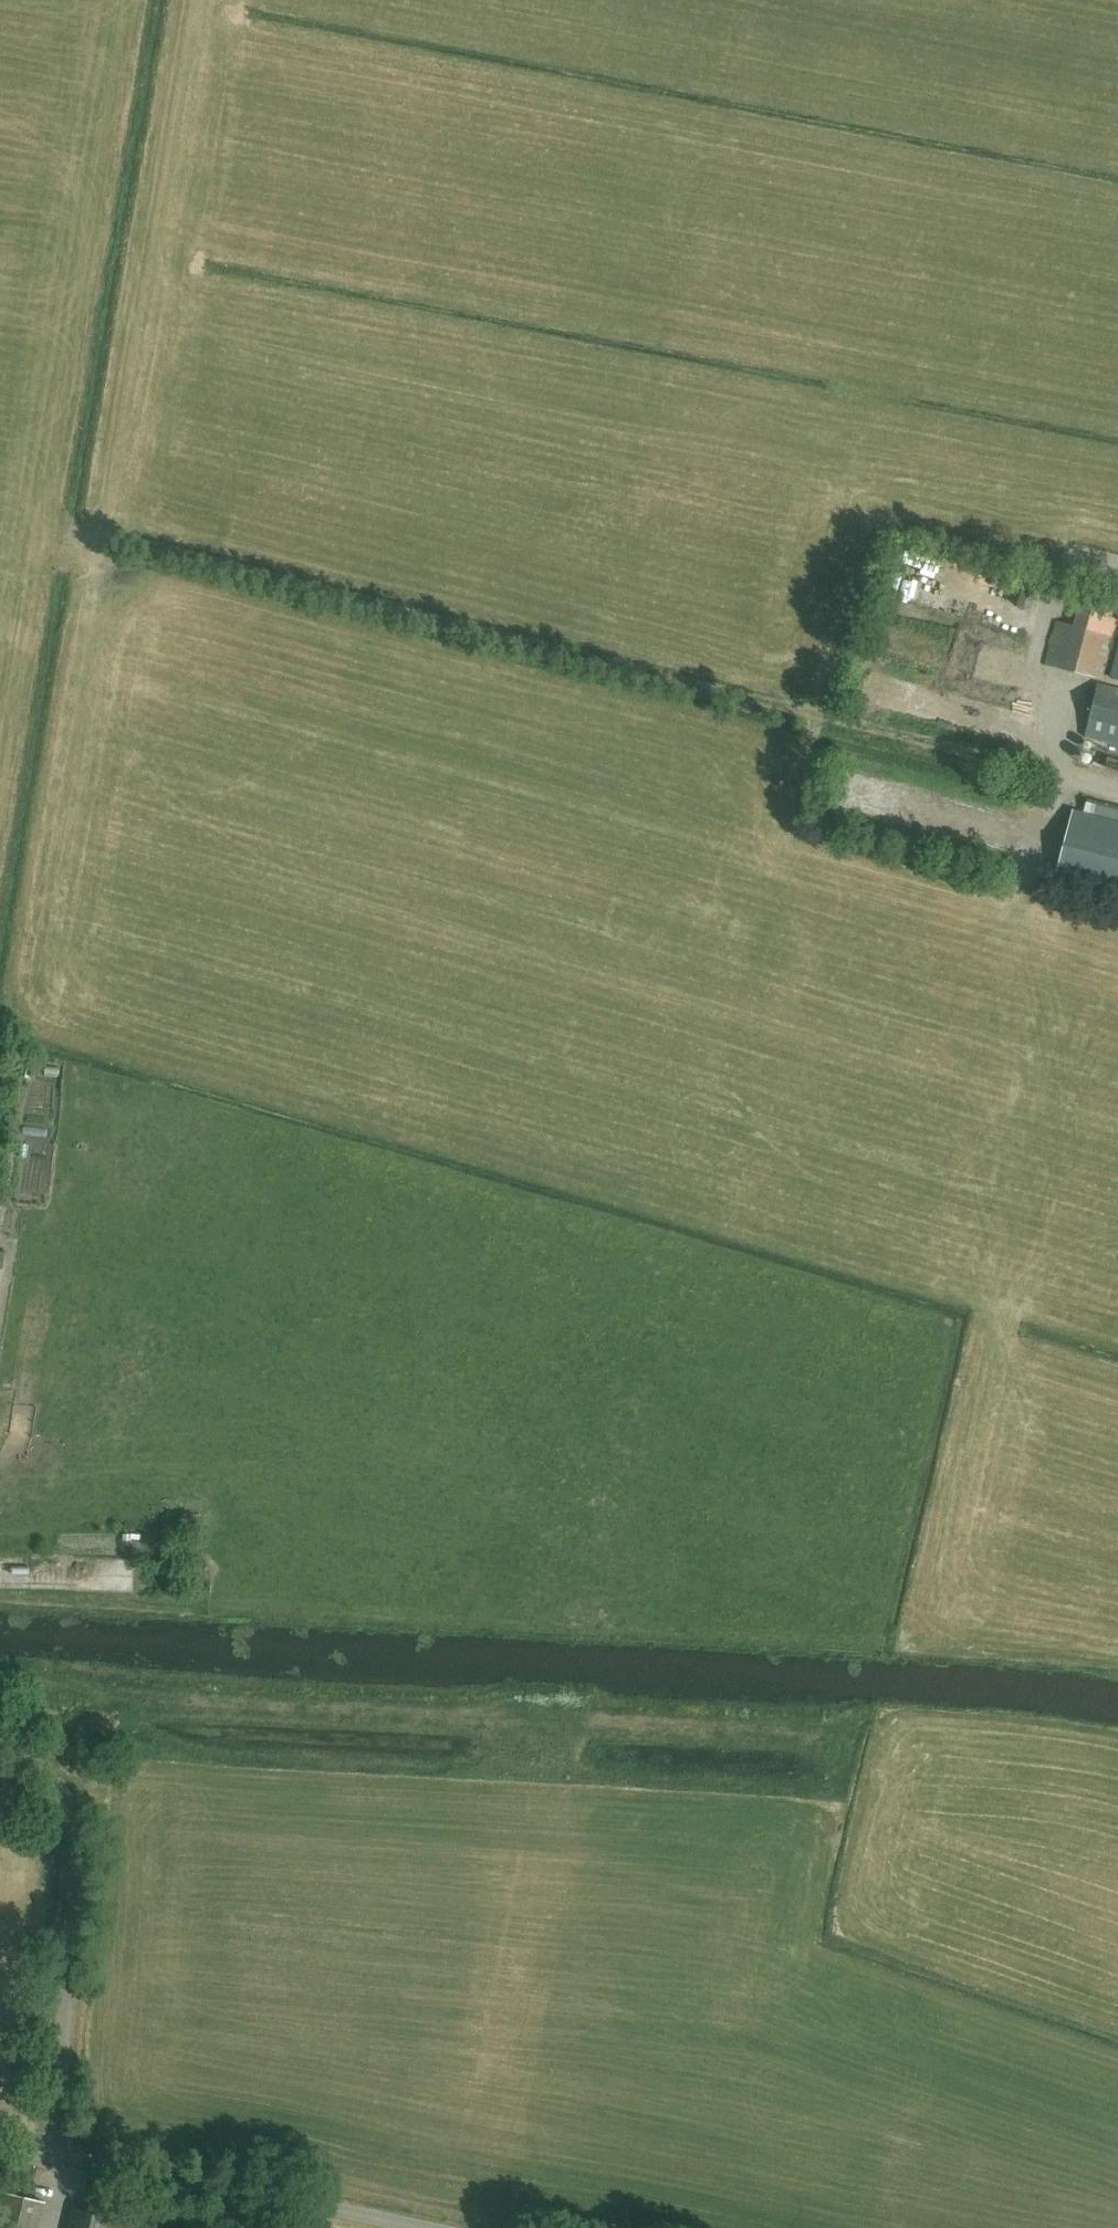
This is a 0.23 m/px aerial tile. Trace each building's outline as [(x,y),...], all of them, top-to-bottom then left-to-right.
[(1114,638),(1117,622),(1117,601),(1083,592),(1073,627),(1055,623),(1044,665),(1104,679),(1114,638)] [(1110,678),(1117,680),(1117,647),(1110,678)] [(1098,685),(1085,735),(1117,744),(1117,690),(1098,685)] [(1073,811),(1054,885),(1117,901),(1117,823),(1073,811)] [(44,2202),(1,2193),(0,2196),(0,2227),(38,2227),(44,2202)] [(116,2218),(72,2209),(68,2227),(114,2227),(116,2218)]
